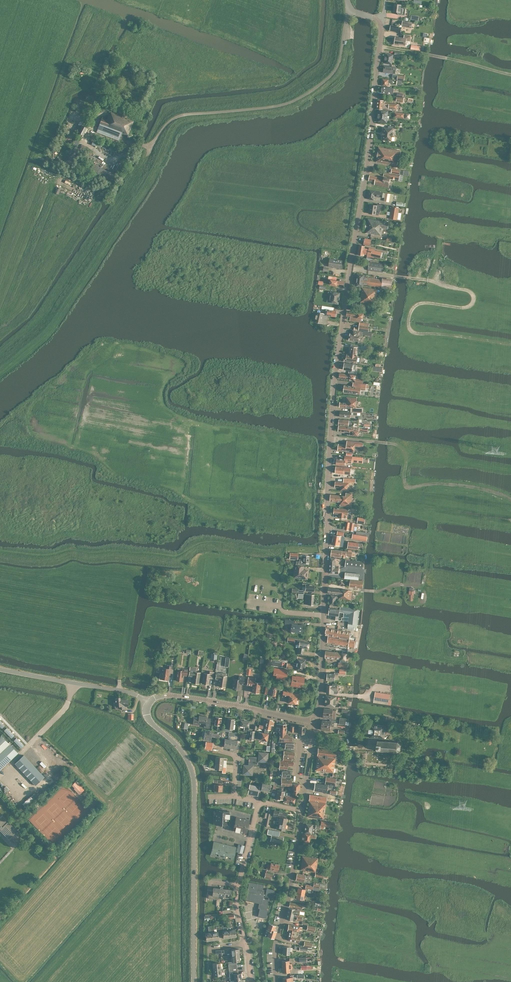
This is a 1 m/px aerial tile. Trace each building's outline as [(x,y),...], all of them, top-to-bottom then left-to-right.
[(397,11),(397,12),(397,13),(398,14),(405,15),(406,5),(394,3),(393,11),(397,11)] [(394,44),(399,45),(399,44),(405,45),(406,40),(409,41),(410,35),(404,34),(404,37),(395,36),(394,44)] [(384,63),(392,64),(393,54),(386,53),(384,63)] [(383,72),(395,73),(396,70),(393,69),(393,66),(384,65),(383,72)] [(385,103),(385,100),(378,99),(377,108),(382,109),(394,110),(397,110),(397,104),(385,103)] [(378,121),(387,122),(387,116),(388,110),(379,109),(378,121)] [(96,131),(119,140),(122,133),(128,135),(133,120),(111,111),(109,115),(108,115),(107,119),(102,117),(99,123),(96,131)] [(78,132),(83,135),(87,127),(82,124),(78,132)] [(383,140),(391,141),(392,136),(393,135),(393,134),(392,132),(393,126),(388,125),(388,128),(384,127),(383,131),(382,133),(382,134),(383,135),(383,140)] [(73,148),(82,135),(80,134),(70,146),(73,148)] [(376,161),(396,165),(398,155),(400,156),(401,150),(379,147),(376,161)] [(112,165),(108,170),(114,174),(117,169),(112,165)] [(398,180),(402,181),(403,175),(400,174),(399,175),(384,172),(383,175),(390,177),(392,177),(391,178),(399,180),(398,180)] [(374,184),(388,187),(390,178),(384,176),(383,178),(370,175),(368,180),(375,181),(374,184)] [(368,199),(374,199),(374,195),(382,197),(383,192),(369,190),(368,199)] [(378,214),(382,205),(381,204),(377,204),(377,205),(370,204),(369,213),(376,214),(378,214)] [(389,218),(397,219),(399,207),(391,206),(389,218)] [(366,228),(366,232),(381,235),(382,227),(388,228),(389,222),(368,218),(367,223),(366,222),(365,228),(366,228)] [(358,254),(363,255),(363,253),(367,254),(367,256),(373,257),(373,256),(383,258),(384,252),(375,250),(375,249),(372,248),(371,249),(364,248),(365,245),(360,245),(358,254)] [(329,266),(341,267),(342,260),(330,258),(329,266)] [(422,270),(429,272),(432,262),(425,259),(422,270)] [(368,270),(383,272),(384,264),(369,262),(368,270)] [(382,278),(382,279),(363,277),(364,274),(357,273),(355,286),(362,287),(363,284),(381,286),(381,287),(391,288),(392,279),(382,278)] [(330,279),(329,284),(336,285),(343,286),(344,281),(336,280),(337,277),(330,276),(329,279),(330,279)] [(361,302),(375,304),(377,289),(362,287),(360,298),(361,298),(361,302)] [(329,302),(338,303),(340,293),(330,291),(329,302)] [(328,309),(329,306),(322,305),(321,308),(324,309),(323,313),(317,312),(315,321),(326,324),(328,315),(336,316),(336,310),(328,309)] [(349,320),(361,322),(361,320),(363,320),(363,318),(364,313),(347,311),(346,316),(350,316),(349,320)] [(349,339),(358,341),(359,336),(362,336),(363,334),(371,335),(372,332),(363,331),(352,330),(352,333),(350,333),(349,339)] [(357,349),(358,347),(351,346),(349,354),(347,354),(346,358),(345,358),(344,361),(356,362),(357,355),(356,355),(357,354),(358,349),(357,349)] [(351,372),(356,373),(356,369),(352,368),(353,364),(344,362),(343,369),(351,370),(351,372)] [(355,382),(363,383),(363,379),(356,378),(356,375),(348,373),(348,374),(340,372),(339,378),(347,379),(347,378),(349,378),(349,379),(355,380),(355,382)] [(343,391),(360,393),(361,389),(365,390),(366,388),(369,388),(369,384),(353,382),(352,386),(344,385),(343,391)] [(351,411),(362,412),(362,408),(356,407),(357,398),(347,397),(346,402),(340,402),(339,406),(351,407),(351,411)] [(349,434),(358,435),(359,427),(353,427),(353,426),(339,425),(338,430),(349,432),(349,434)] [(346,451),(354,452),(355,446),(363,446),(363,442),(347,440),(347,444),(338,443),(338,450),(346,450),(346,451)] [(336,464),(345,465),(345,462),(352,463),(352,456),(345,455),(344,459),(337,458),(336,461),(336,463),(336,464)] [(335,473),(350,474),(351,467),(336,466),(335,473)] [(340,490),(349,490),(349,482),(335,481),(335,485),(336,487),(341,487),(340,490)] [(340,505),(351,507),(352,493),(346,492),(346,495),(330,494),(330,500),(340,501),(340,505)] [(338,517),(347,518),(348,509),(334,507),(334,510),(333,510),(333,512),(334,512),(334,513),(339,514),(338,517)] [(355,523),(346,521),(344,529),(353,531),(353,530),(356,531),(357,523),(355,523)] [(332,544),(339,545),(341,535),(343,535),(344,532),(338,531),(337,535),(334,534),(332,544)] [(331,555),(347,557),(347,555),(355,556),(355,552),(352,552),(352,550),(345,549),(345,551),(342,550),(332,549),(331,555)] [(295,565),(299,566),(299,564),(304,564),(304,563),(308,563),(309,556),(301,555),(300,558),(299,558),(299,561),(296,561),(295,565)] [(345,566),(363,568),(364,561),(346,559),(345,566)] [(293,577),(307,578),(307,570),(302,570),(302,566),(294,565),(293,577)] [(329,573),(338,573),(339,567),(338,567),(338,565),(335,565),(329,565),(329,573)] [(349,586),(362,588),(363,580),(350,579),(349,586)] [(339,598),(351,600),(352,590),(328,587),(328,593),(340,594),(339,598)] [(305,604),(313,605),(314,594),(305,593),(305,604)] [(333,619),(338,619),(341,619),(342,619),(343,619),(348,620),(348,623),(357,624),(359,608),(330,605),(329,607),(329,614),(333,614),(333,619)] [(302,629),(302,625),(293,624),(293,621),(288,620),(285,620),(284,625),(287,625),(287,626),(291,626),(290,630),(291,631),(291,632),(292,633),(293,633),(294,632),(294,631),(301,632),(301,631),(302,632),(303,629),(302,629)] [(328,635),(327,642),(348,646),(354,647),(356,637),(349,636),(350,632),(326,627),(325,635),(328,635)] [(297,653),(303,654),(304,648),(307,648),(308,642),(297,640),(296,644),(299,644),(298,647),(299,647),(297,653)] [(338,667),(347,668),(348,662),(348,660),(349,660),(350,653),(342,652),(326,650),(325,657),(340,659),(340,661),(338,661),(338,667)] [(292,667),(293,665),(287,664),(286,668),(303,670),(305,660),(297,658),(295,667),(292,667)] [(163,679),(164,680),(166,680),(167,679),(168,679),(169,672),(172,673),(173,666),(168,665),(167,668),(162,667),(160,678),(163,679)] [(192,676),(191,682),(199,683),(200,672),(195,671),(196,668),(190,667),(189,676),(192,676)] [(276,674),(276,678),(280,678),(284,678),(284,675),(286,675),(287,669),(281,668),(274,667),(273,673),(276,674)] [(175,680),(182,681),(183,675),(186,675),(187,669),(182,668),(182,670),(177,669),(175,680)] [(202,683),(209,684),(210,677),(213,678),(214,672),(208,671),(208,673),(203,672),(202,683)] [(217,685),(218,685),(219,686),(221,687),(222,686),(225,686),(227,676),(226,676),(226,673),(221,672),(221,673),(216,672),(215,679),(218,679),(217,685)] [(232,689),(239,690),(240,684),(243,684),(244,676),(239,675),(238,679),(234,678),(232,689)] [(296,686),(301,687),(301,683),(303,683),(304,677),(297,675),(297,676),(292,675),(291,684),(297,685),(296,686)] [(252,686),(251,692),(259,693),(260,682),(255,681),(255,679),(256,677),(248,676),(247,685),(252,686)] [(332,692),(337,693),(337,692),(338,690),(337,689),(336,689),(336,686),(337,686),(337,684),(333,683),(333,685),(327,685),(326,692),(332,693),(332,692)] [(264,693),(275,696),(276,689),(281,690),(282,688),(277,687),(266,685),(264,693)] [(288,702),(298,704),(299,694),(290,692),(283,691),(282,696),(289,697),(288,702)] [(374,698),(389,701),(390,693),(375,691),(374,698)] [(325,705),(335,706),(336,696),(326,695),(325,705)] [(124,708),(124,705),(127,706),(128,700),(120,698),(120,697),(115,697),(116,706),(120,705),(120,706),(120,708),(125,708),(124,708)] [(203,726),(209,727),(211,718),(206,717),(206,716),(202,715),(200,714),(199,715),(199,717),(194,716),(193,723),(198,724),(198,721),(204,722),(203,726)] [(216,729),(219,729),(219,731),(223,731),(223,727),(220,726),(221,717),(215,716),(214,724),(217,724),(216,729)] [(223,730),(232,731),(232,728),(233,729),(234,719),(227,718),(226,726),(224,726),(223,730)] [(264,728),(265,728),(264,732),(261,732),(258,731),(257,738),(267,740),(268,733),(267,733),(268,729),(270,729),(272,719),(266,718),(264,728)] [(244,729),(248,729),(249,721),(240,720),(240,725),(244,726),(244,729)] [(286,734),(286,733),(286,723),(276,723),(276,726),(279,727),(278,730),(279,730),(279,733),(286,734)] [(369,737),(385,737),(386,724),(370,723),(369,737)] [(290,731),(293,731),(293,730),(298,731),(298,732),(304,732),(304,724),(298,724),(298,726),(293,726),(293,725),(290,725),(290,731)] [(11,737),(14,735),(7,728),(4,730),(11,737)] [(206,739),(211,739),(211,736),(216,737),(221,738),(223,731),(219,731),(218,731),(218,733),(217,733),(212,732),(212,731),(205,730),(204,738),(206,739)] [(228,735),(228,738),(224,738),(223,746),(230,747),(231,739),(231,735),(232,731),(228,731),(228,735)] [(279,741),(291,742),(292,737),(288,737),(288,733),(286,733),(286,734),(279,733),(279,741)] [(0,769),(18,752),(1,735),(0,736),(0,769)] [(14,740),(21,748),(24,745),(17,738),(14,740)] [(377,750),(397,751),(398,741),(378,740),(377,750)] [(334,762),(336,762),(338,750),(318,748),(317,755),(335,757),(334,762)] [(283,760),(291,761),(291,758),(293,758),(294,751),(284,750),(283,760)] [(242,773),(252,774),(253,765),(257,765),(258,761),(267,761),(268,752),(258,751),(258,756),(249,756),(248,764),(243,764),(242,773)] [(15,762),(36,784),(45,775),(24,753),(15,762)] [(335,757),(317,755),(315,769),(332,772),(333,768),(334,768),(334,762),(335,757)] [(279,767),(287,768),(287,765),(293,765),(293,761),(279,760),(279,767)] [(281,776),(290,777),(290,770),(284,770),(284,768),(279,768),(279,772),(282,772),(281,776)] [(328,784),(328,785),(314,783),(313,790),(326,792),(327,787),(332,787),(332,785),(335,785),(336,778),(326,776),(325,784),(328,784)] [(281,785),(291,785),(292,779),(285,778),(285,777),(281,777),(281,785)] [(75,790),(79,794),(84,789),(76,780),(72,785),(76,789),(75,790)] [(249,784),(247,793),(257,795),(258,790),(259,791),(260,789),(269,791),(270,784),(263,782),(264,781),(260,780),(259,786),(249,784)] [(214,791),(217,792),(219,792),(220,790),(222,790),(222,784),(214,783),(214,789),(215,789),(214,791)] [(291,793),(298,794),(299,789),(300,783),(293,783),(293,787),(291,787),(291,793)] [(275,799),(279,799),(280,798),(283,799),(284,791),(277,789),(275,799)] [(289,795),(289,792),(286,791),(285,794),(283,802),(288,803),(288,802),(294,803),(295,795),(291,795),(291,796),(289,795)] [(307,816),(323,818),(323,814),(324,814),(325,803),(309,801),(307,816)] [(222,824),(228,825),(229,811),(222,810),(220,810),(215,810),(215,817),(215,824),(217,824),(222,824)] [(5,818),(2,815),(0,817),(0,826),(1,827),(0,829),(0,830),(9,839),(11,837),(17,844),(22,839),(20,837),(22,835),(15,826),(14,827),(8,821),(5,818)] [(246,833),(248,826),(249,820),(242,818),(236,816),(235,819),(234,823),(232,830),(239,831),(246,833)] [(311,833),(315,834),(316,828),(320,828),(323,828),(324,826),(324,825),(320,824),(320,825),(306,823),(305,832),(311,833)] [(316,838),(316,835),(310,834),(302,833),(301,840),(309,841),(309,837),(316,838)] [(270,840),(281,843),(283,836),(271,834),(270,840)] [(210,854),(218,856),(225,858),(232,860),(236,847),(228,845),(221,843),(213,841),(210,854)] [(301,869),(315,871),(316,867),(316,868),(318,858),(303,856),(301,869)] [(269,868),(277,870),(279,864),(271,862),(270,864),(267,863),(266,867),(269,868)] [(307,882),(310,882),(311,876),(305,875),(297,873),(296,880),(307,882)] [(249,882),(248,885),(248,889),(246,900),(259,903),(257,910),(259,911),(258,916),(264,917),(266,917),(267,909),(266,909),(269,897),(273,897),(274,889),(266,888),(266,890),(263,889),(264,885),(264,884),(263,884),(257,883),(249,882),(249,881),(249,882)] [(297,892),(304,894),(304,892),(307,892),(308,888),(312,889),(313,886),(306,884),(305,889),(298,887),(297,892)] [(216,904),(219,904),(220,898),(218,898),(219,895),(219,887),(213,887),(213,890),(208,890),(208,897),(217,898),(216,904)] [(287,913),(301,916),(301,914),(295,913),(296,912),(297,913),(298,909),(294,909),(288,907),(287,913)] [(274,928),(275,925),(269,923),(267,927),(270,928),(267,936),(274,938),(276,930),(275,930),(276,928),(274,928)] [(289,932),(298,934),(299,929),(301,929),(302,927),(288,924),(287,930),(289,931),(289,932)] [(219,926),(221,935),(223,934),(224,938),(230,937),(229,929),(228,929),(228,926),(223,926),(223,925),(219,926)] [(218,935),(221,935),(219,926),(216,926),(216,927),(211,928),(213,939),(218,938),(218,935)] [(287,940),(299,942),(300,935),(298,935),(298,934),(289,932),(287,940)] [(228,964),(237,963),(237,960),(240,960),(239,954),(231,955),(232,961),(228,961),(228,962),(228,964)] [(221,968),(221,974),(225,974),(224,968),(228,968),(228,967),(228,964),(228,962),(220,963),(221,968)] [(234,979),(241,979),(241,972),(238,973),(237,970),(229,970),(230,980),(234,979)]
